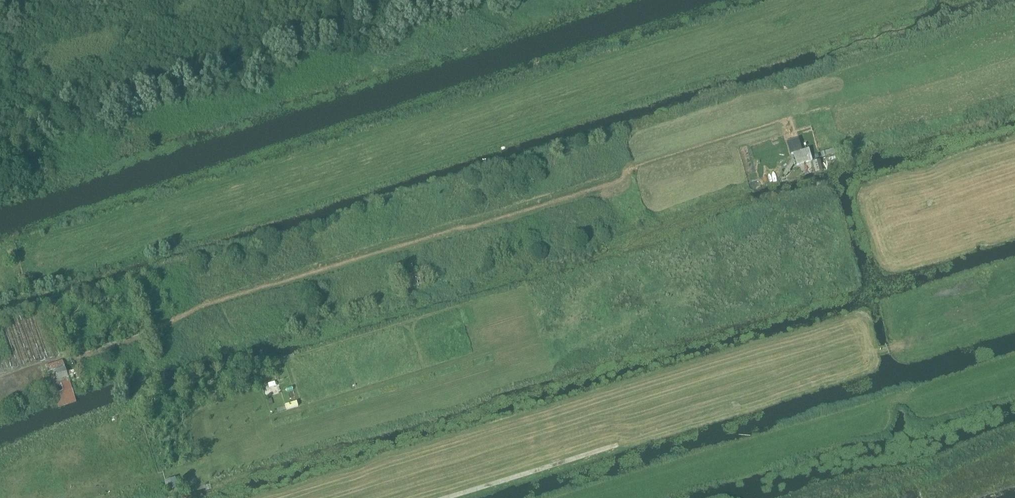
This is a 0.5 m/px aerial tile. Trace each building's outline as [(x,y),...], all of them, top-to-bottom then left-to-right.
[(790,154),(803,150),(799,138),(786,142),(790,154)] [(797,165),(812,160),(809,149),(793,154),(797,165)] [(61,391),(53,393),(58,408),(76,402),(68,377),(51,382),(53,386),(59,384),(61,391)] [(165,480),(168,490),(178,487),(175,477),(165,480)]
